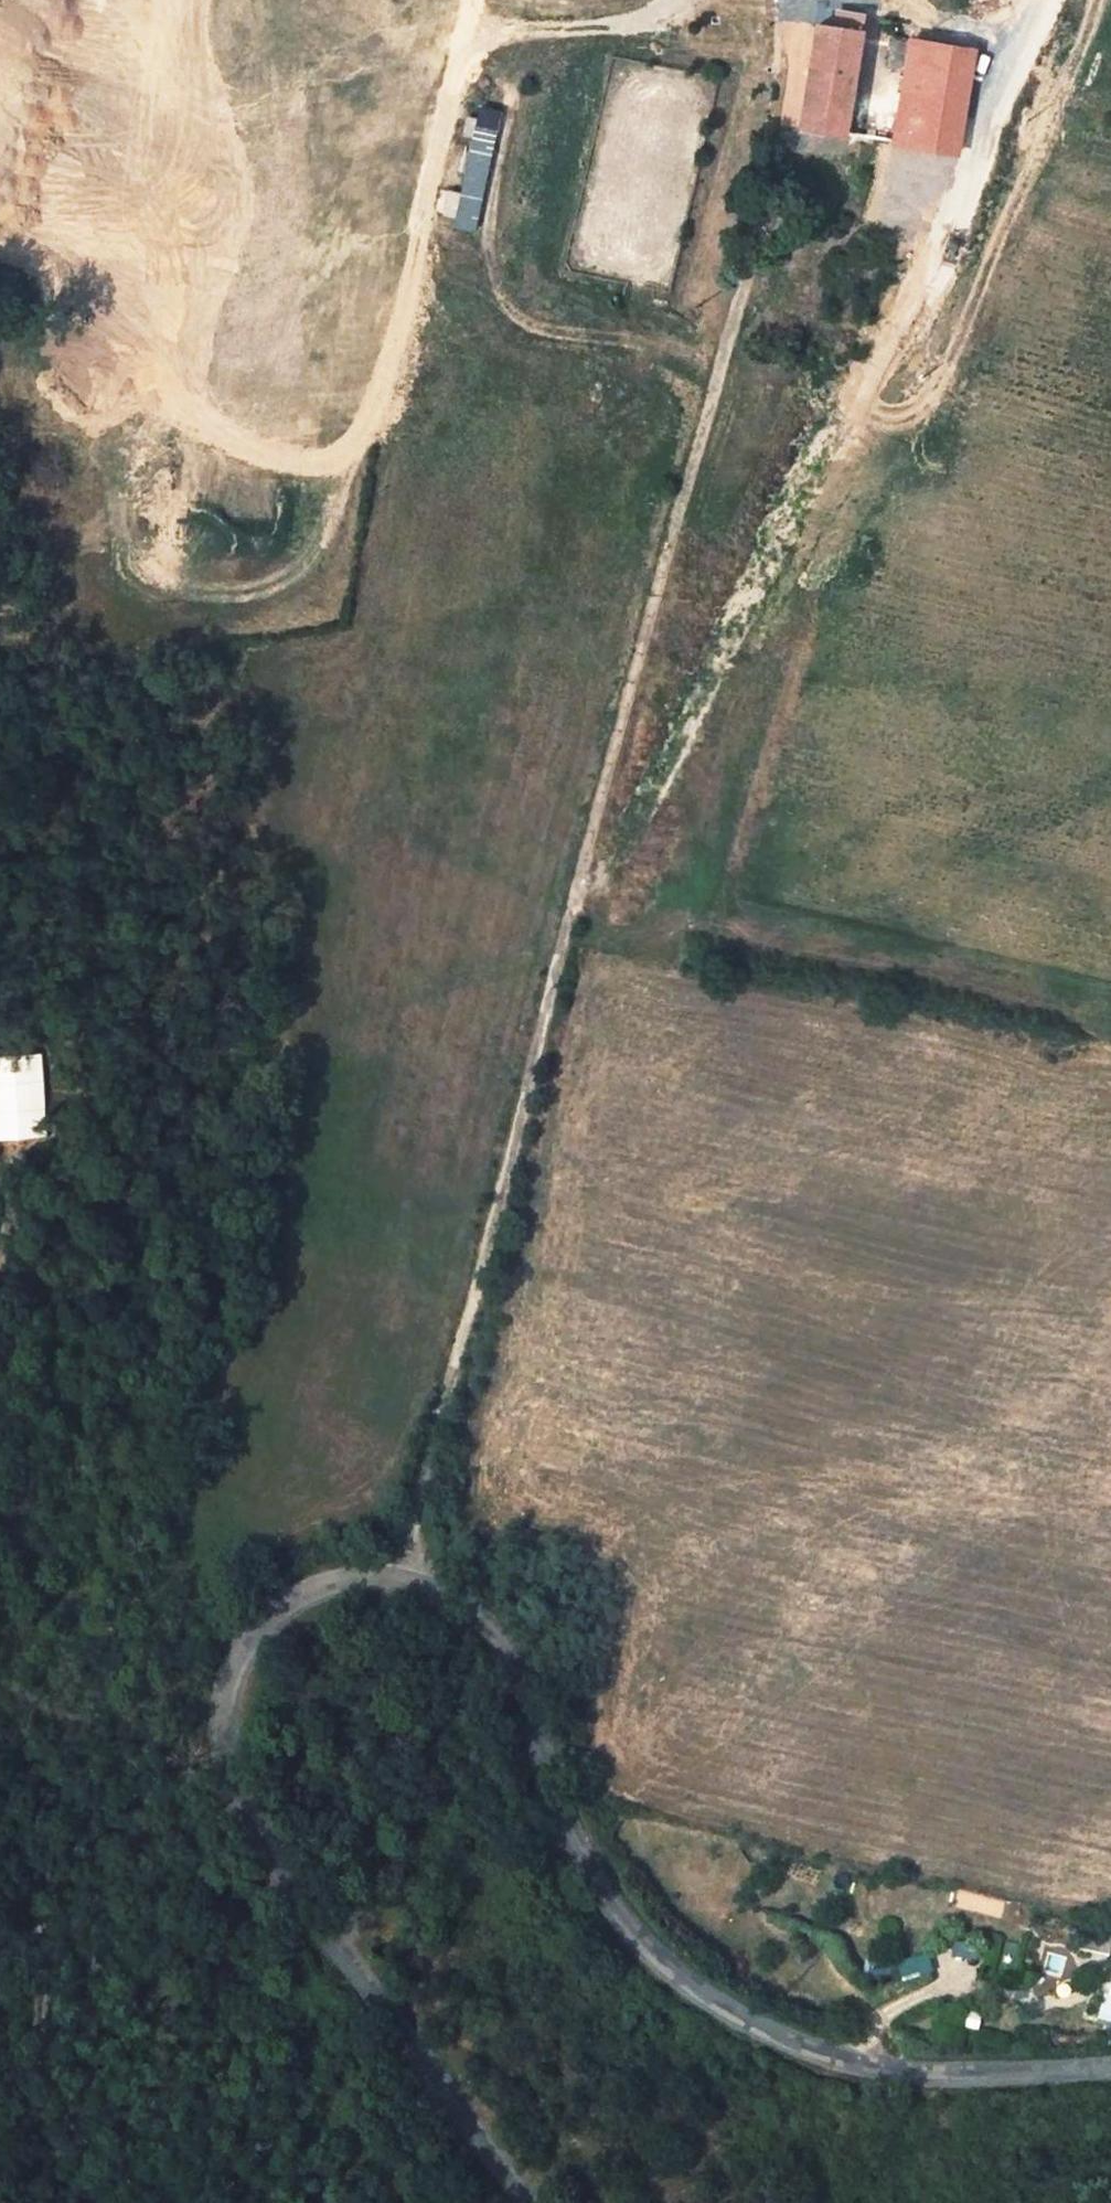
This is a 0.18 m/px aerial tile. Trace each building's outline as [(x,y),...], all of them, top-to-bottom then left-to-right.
[(809,114),(849,123),(866,17),(837,13),(833,29),(820,26),(809,114)] [(884,36),(898,38),(899,22),(885,20),(884,36)] [(893,70),(908,72),(909,67),(913,40),(898,38),(893,70)] [(913,40),(909,67),(949,76),(954,45),(913,40)] [(898,136),(938,145),(949,76),(909,67),(908,72),(898,136)] [(972,80),(949,76),(938,145),(961,151),(972,80)] [(435,219),(478,228),(502,110),(479,105),(462,193),(441,189),(435,219)] [(902,1976),(934,1970),(931,1953),(898,1960),(902,1976)] [(1110,1998),(1108,1997),(1102,2020),(1110,2022),(1110,1992),(1110,1998)]
